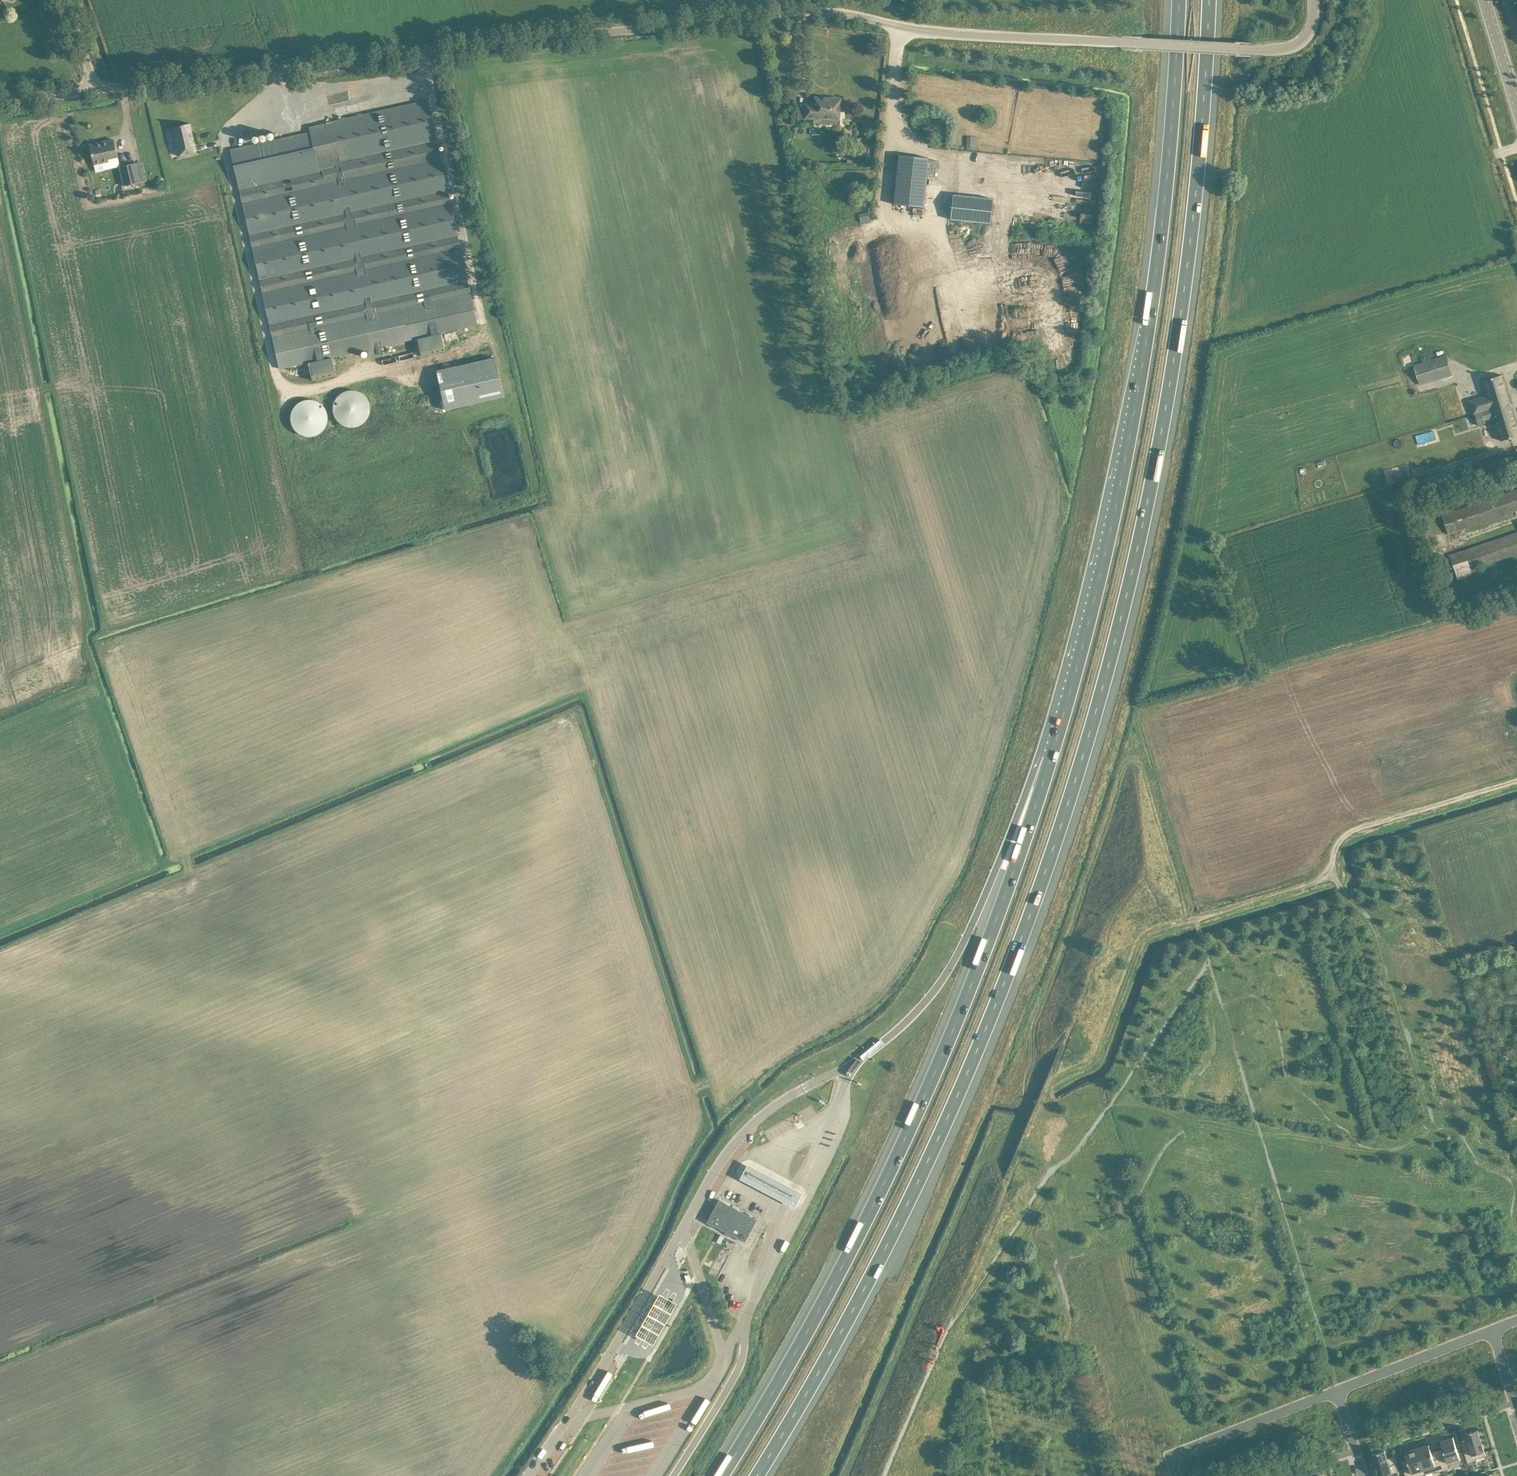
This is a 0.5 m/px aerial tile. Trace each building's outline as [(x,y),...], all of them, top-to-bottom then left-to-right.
[(805,107),(805,118),(813,118),(814,118),(814,116),(817,116),(817,117),(839,118),(839,108),(840,98),(839,98),(838,97),(832,97),(831,98),(814,97),(814,104),(805,103),(805,107)] [(310,132),(231,150),(233,159),(240,189),(244,209),(248,227),(254,254),(258,272),(264,299),(268,317),(280,369),(308,362),(312,380),(336,375),(332,357),(367,349),(368,356),(383,353),(381,346),(417,338),(421,356),(445,351),(441,333),(478,324),(471,293),(467,279),(460,248),(457,235),(450,203),(447,190),(440,158),(436,139),(429,110),(427,100),(309,127),(310,132)] [(179,156),(197,152),(190,123),(173,127),(179,156)] [(967,136),(967,146),(977,147),(977,136),(967,136)] [(114,139),(90,144),(92,154),(94,164),(96,171),(104,169),(103,162),(110,161),(110,158),(118,156),(116,149),(114,139)] [(898,164),(894,204),(923,207),(926,176),(934,177),(936,160),(928,159),(928,157),(899,154),(898,164)] [(124,186),(140,182),(135,162),(120,166),(124,186)] [(953,194),(950,219),(990,223),(993,198),(953,194)] [(860,222),(870,220),(868,211),(858,214),(860,222)] [(1421,386),(1454,376),(1447,356),(1415,367),(1421,386)] [(495,357),(437,370),(438,378),(445,409),(503,396),(498,370),(495,357)] [(1488,395),(1469,401),(1474,414),(1475,414),(1480,412),(1492,409),(1492,410),(1512,404),(1503,374),(1483,380),(1488,395)] [(334,397),(345,428),(372,418),(360,387),(334,397)] [(296,400),(295,433),(322,433),(323,401),(296,400)] [(1492,410),(1495,417),(1502,440),(1516,435),(1516,420),(1512,404),(1492,410)] [(1480,412),(1475,414),(1479,425),(1484,423),(1483,421),(1480,412)] [(1391,475),(1393,482),(1409,478),(1407,471),(1391,475)] [(1440,509),(1449,534),(1516,510),(1516,488),(1454,511),(1452,505),(1440,509)] [(1421,542),(1433,538),(1427,521),(1416,524),(1421,542)] [(1450,555),(1458,579),(1476,573),(1475,568),(1516,553),(1516,532),(1450,555)] [(1516,1118),(1512,1113),(1506,1120),(1511,1124),(1516,1118)] [(802,1191),(747,1163),(740,1178),(794,1206),(802,1191)] [(745,1242),(756,1219),(718,1199),(707,1222),(745,1242)] [(636,1330),(653,1340),(676,1299),(659,1289),(636,1330)] [(1470,1448),(1464,1450),(1467,1460),(1468,1462),(1475,1460),(1474,1459),(1486,1455),(1478,1429),(1465,1433),(1468,1440),(1470,1448)] [(1446,1456),(1440,1457),(1443,1470),(1450,1468),(1449,1464),(1452,1463),(1461,1460),(1453,1436),(1441,1440),(1443,1448),(1446,1456)] [(1429,1444),(1417,1447),(1425,1474),(1436,1470),(1437,1472),(1443,1470),(1440,1457),(1434,1459),(1431,1451),(1429,1444)] [(1404,1468),(1406,1475),(1418,1475),(1425,1474),(1417,1447),(1405,1451),(1407,1458),(1410,1466),(1404,1468)] [(1372,1469),(1374,1475),(1400,1475),(1396,1463),(1390,1465),(1387,1458),(1385,1450),(1373,1454),(1377,1467),(1374,1468),(1372,1469)] [(538,1475),(548,1475),(563,1455),(556,1451),(538,1475)]
